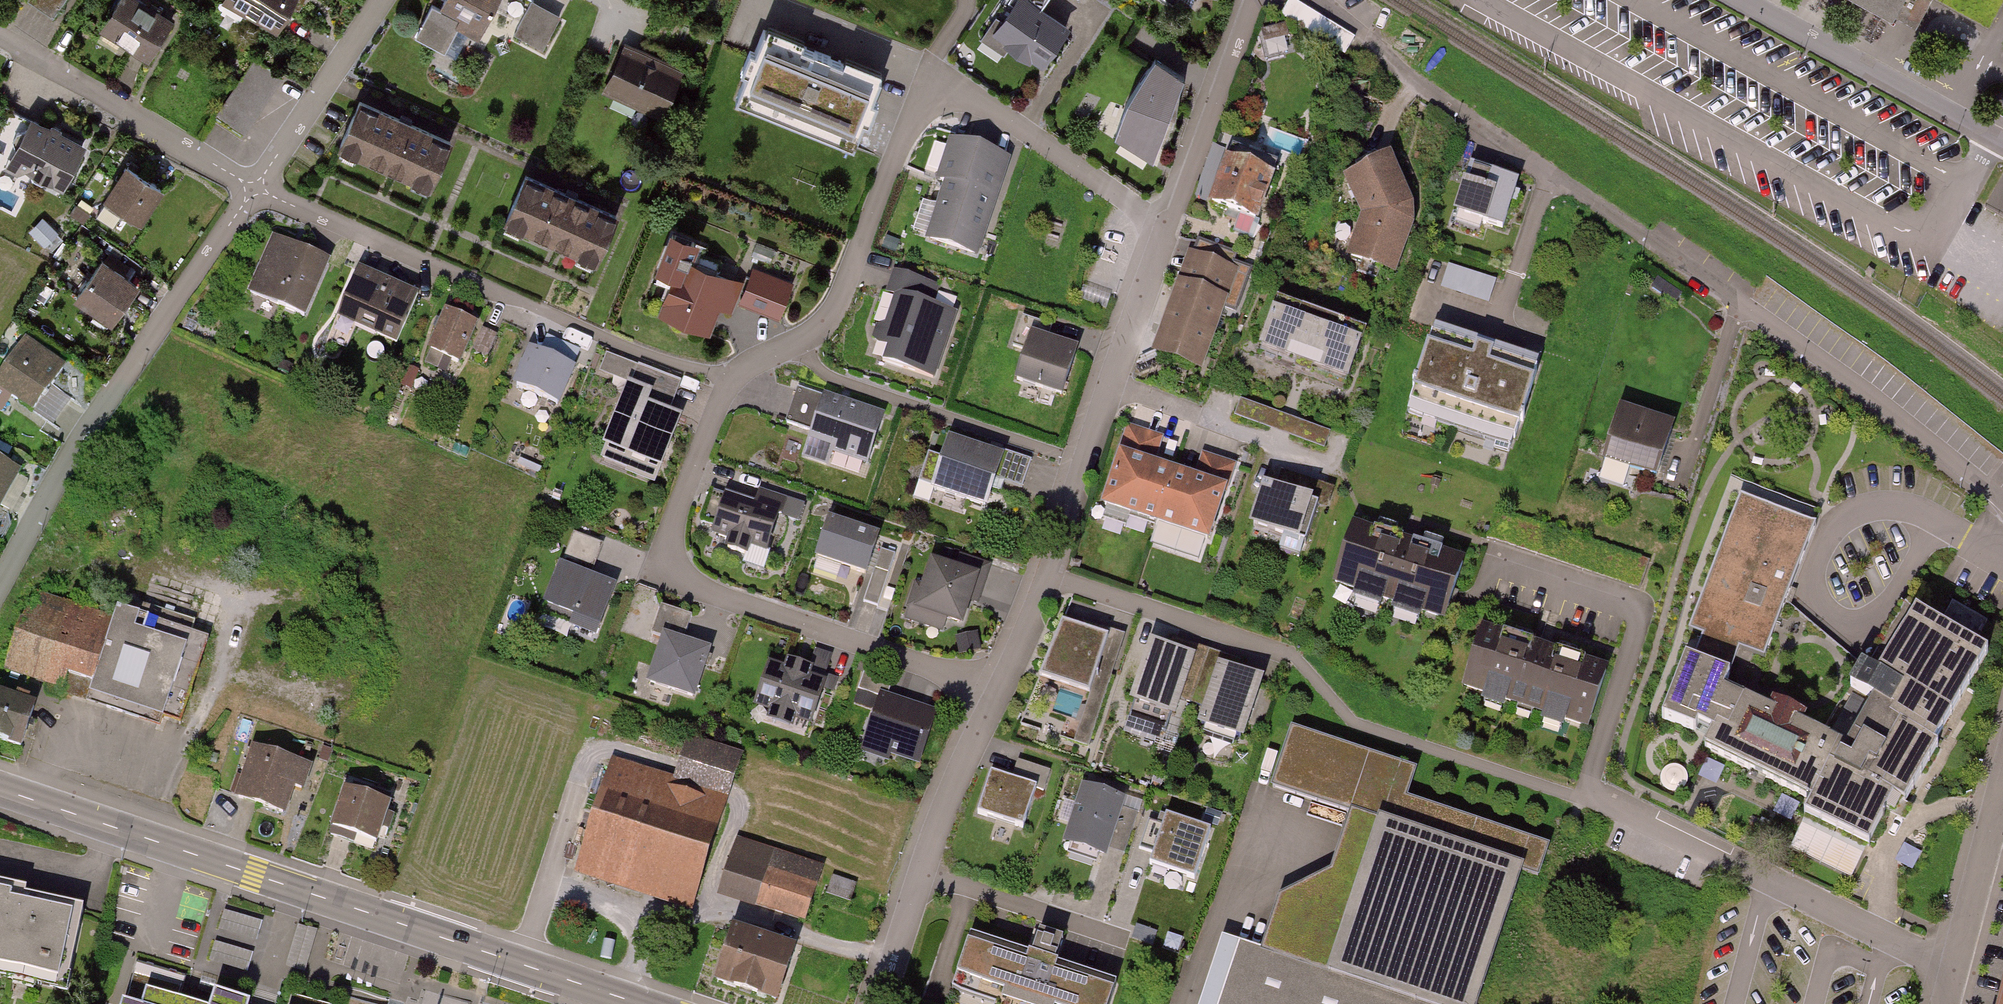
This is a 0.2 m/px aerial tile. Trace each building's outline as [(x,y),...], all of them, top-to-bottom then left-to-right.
[(50,19),(62,0),(21,0),(50,19)] [(91,31),(143,63),(169,19),(138,0),(110,0),(91,31)] [(274,32),(293,0),(219,0),(274,32)] [(411,37),(443,52),(455,27),(475,37),(494,0),(440,0),(436,8),(427,4),(411,37)] [(531,0),(529,0),(512,35),(541,50),(559,14),(531,0)] [(1066,27),(1040,9),(1046,0),(1009,0),(1008,0),(1015,5),(996,35),(1040,65),(1066,27)] [(1892,10),(1897,0),(1873,0),(1892,10)] [(1353,40),(1293,3),(1286,14),(1346,51),(1353,40)] [(1288,37),(1284,24),(1262,30),(1265,42),(1288,37)] [(880,69),(771,26),(744,95),(853,138),(880,69)] [(684,70),(620,41),(598,90),(661,119),(684,70)] [(1115,134),(1153,159),(1186,74),(1156,57),(1128,100),(1115,134)] [(448,141),(349,99),(328,148),(427,190),(448,141)] [(25,115),(0,164),(0,165),(58,194),(83,145),(25,115)] [(1006,161),(946,141),(932,183),(941,186),(923,240),(974,257),(1006,161)] [(1276,164),(1233,148),(1212,205),(1255,220),(1276,164)] [(1366,217),(1410,223),(1408,204),(1389,162),(1359,151),(1348,181),(1366,217)] [(160,189),(119,163),(96,199),(136,225),(160,189)] [(623,210),(525,167),(502,217),(600,261),(623,210)] [(1515,185),(1468,168),(1451,217),(1498,234),(1515,185)] [(1351,255),(1363,259),(1358,273),(1376,280),(1381,266),(1393,271),(1410,223),(1366,217),(1351,255)] [(329,261),(269,235),(244,294),(304,319),(329,261)] [(91,256),(65,298),(108,325),(134,284),(126,279),(133,268),(108,252),(101,263),(91,256)] [(743,280),(674,253),(650,317),(706,338),(717,309),(731,314),(735,303),(776,319),(791,280),(749,264),(743,280)] [(1248,277),(1194,257),(1159,351),(1196,364),(1208,332),(1218,336),(1226,316),(1216,313),(1219,305),(1235,311),(1248,277)] [(941,280),(891,264),(867,341),(887,347),(883,360),(933,376),(952,313),(932,307),(941,280)] [(1449,267),(1441,289),(1488,304),(1495,282),(1449,267)] [(414,299),(351,270),(329,318),(391,347),(414,299)] [(1277,300),(1261,345),(1305,361),(1321,316),(1277,300)] [(497,335),(440,309),(421,353),(456,369),(463,353),(485,363),(497,335)] [(1053,325),(1023,314),(1010,347),(1021,351),(1010,379),(1059,397),(1076,351),(1048,340),(1053,325)] [(1321,316),(1305,361),(1348,377),(1365,332),(1321,316)] [(1403,414),(1508,448),(1535,366),(1430,331),(1403,414)] [(537,356),(525,351),(510,388),(558,408),(581,352),(544,337),(537,356)] [(0,370),(0,393),(30,415),(64,368),(23,339),(0,370)] [(679,382),(602,351),(592,375),(621,386),(594,451),(654,475),(676,420),(666,416),(679,382)] [(881,415),(820,394),(797,458),(825,468),(831,450),(865,461),(881,415)] [(1327,432),(1242,400),(1236,417),(1323,450),(1327,432)] [(1652,478),(1669,427),(1613,408),(1596,460),(1652,478)] [(1105,504),(1157,521),(1174,472),(1152,465),(1161,438),(1128,427),(1119,454),(1121,455),(1105,504)] [(999,457),(942,438),(925,491),(982,509),(992,480),(1020,490),(1030,459),(1001,450),(999,457)] [(1174,472),(1157,521),(1207,538),(1223,489),(1225,490),(1233,465),(1203,455),(1195,479),(1174,472)] [(0,463),(0,508),(18,473),(0,463)] [(1303,543),(1317,501),(1268,485),(1253,527),(1303,543)] [(785,500),(754,490),(749,504),(719,494),(705,537),(722,543),(720,551),(740,558),(744,546),(763,552),(773,523),(777,524),(785,500)] [(1724,690),(1739,648),(1764,658),(1776,625),(1816,523),(1741,494),(1688,629),(1703,635),(1693,660),(1685,658),(1662,717),(1695,731),(1698,725),(1712,731),(1704,747),(1811,799),(1804,814),(1869,846),(1887,808),(1886,807),(1892,797),(1904,804),(1938,747),(1934,744),(1989,652),(1906,604),(1868,670),(1862,667),(1847,694),(1853,697),(1827,741),(1800,728),(1804,719),(1792,714),(1796,707),(1792,705),(1788,703),(1785,710),(1775,705),(1771,713),(1724,690)] [(880,539),(823,519),(807,563),(865,582),(880,539)] [(1442,624),(1462,564),(1353,529),(1334,588),(1442,624)] [(602,546),(570,533),(536,613),(594,637),(615,589),(589,578),(602,546)] [(883,547),(866,597),(881,601),(897,551),(883,547)] [(974,578),(922,560),(904,614),(956,631),(974,578)] [(108,618),(31,590),(0,674),(57,695),(63,678),(82,685),(108,618)] [(658,606),(648,636),(660,640),(645,685),(690,700),(707,650),(684,642),(692,617),(658,606)] [(207,643),(112,614),(85,701),(180,731),(207,643)] [(1103,642),(1055,624),(1034,679),(1082,697),(1103,642)] [(1586,730),(1606,670),(1482,629),(1462,690),(1586,730)] [(1190,656),(1142,641),(1121,707),(1169,722),(1190,656)] [(778,671),(762,665),(747,708),(770,716),(767,726),(785,732),(788,721),(809,728),(824,685),(808,680),(812,669),(782,659),(778,671)] [(1259,680),(1213,664),(1191,730),(1237,746),(1259,680)] [(889,686),(862,677),(856,692),(878,700),(883,702),(889,686)] [(16,755),(31,708),(0,698),(0,750),(16,755)] [(918,769),(934,719),(883,702),(878,700),(862,751),(918,769)] [(1215,1003),(1475,1003),(1516,879),(1538,887),(1552,847),(1404,798),(1414,769),(1287,727),(1266,790),(1345,816),(1325,877),(1278,901),(1260,955),(1234,947),(1215,1003)] [(684,737),(669,782),(725,801),(740,755),(684,737)] [(309,769),(246,750),(230,802),(282,818),(290,793),(301,797),(309,769)] [(669,782),(611,764),(573,878),(688,916),(725,801),(669,782)] [(1017,832),(1031,791),(988,775),(973,817),(1017,832)] [(1104,857),(1123,798),(1080,784),(1061,843),(1104,857)] [(385,809),(337,793),(323,837),(371,853),(385,809)] [(1200,877),(1215,828),(1164,813),(1150,862),(1200,877)] [(820,874),(740,846),(722,900),(802,927),(820,874)] [(829,896),(853,902),(859,877),(836,870),(829,896)] [(0,898),(0,978),(63,992),(79,915),(0,898)] [(299,922),(294,962),(313,964),(317,924),(299,922)] [(723,936),(709,985),(773,1003),(775,1003),(789,956),(723,936)] [(965,946),(946,1003),(1104,1003),(1108,992),(965,946)] [(147,993),(143,1003),(182,1003),(147,993)] [(215,994),(212,1003),(248,1003),(215,994)]
